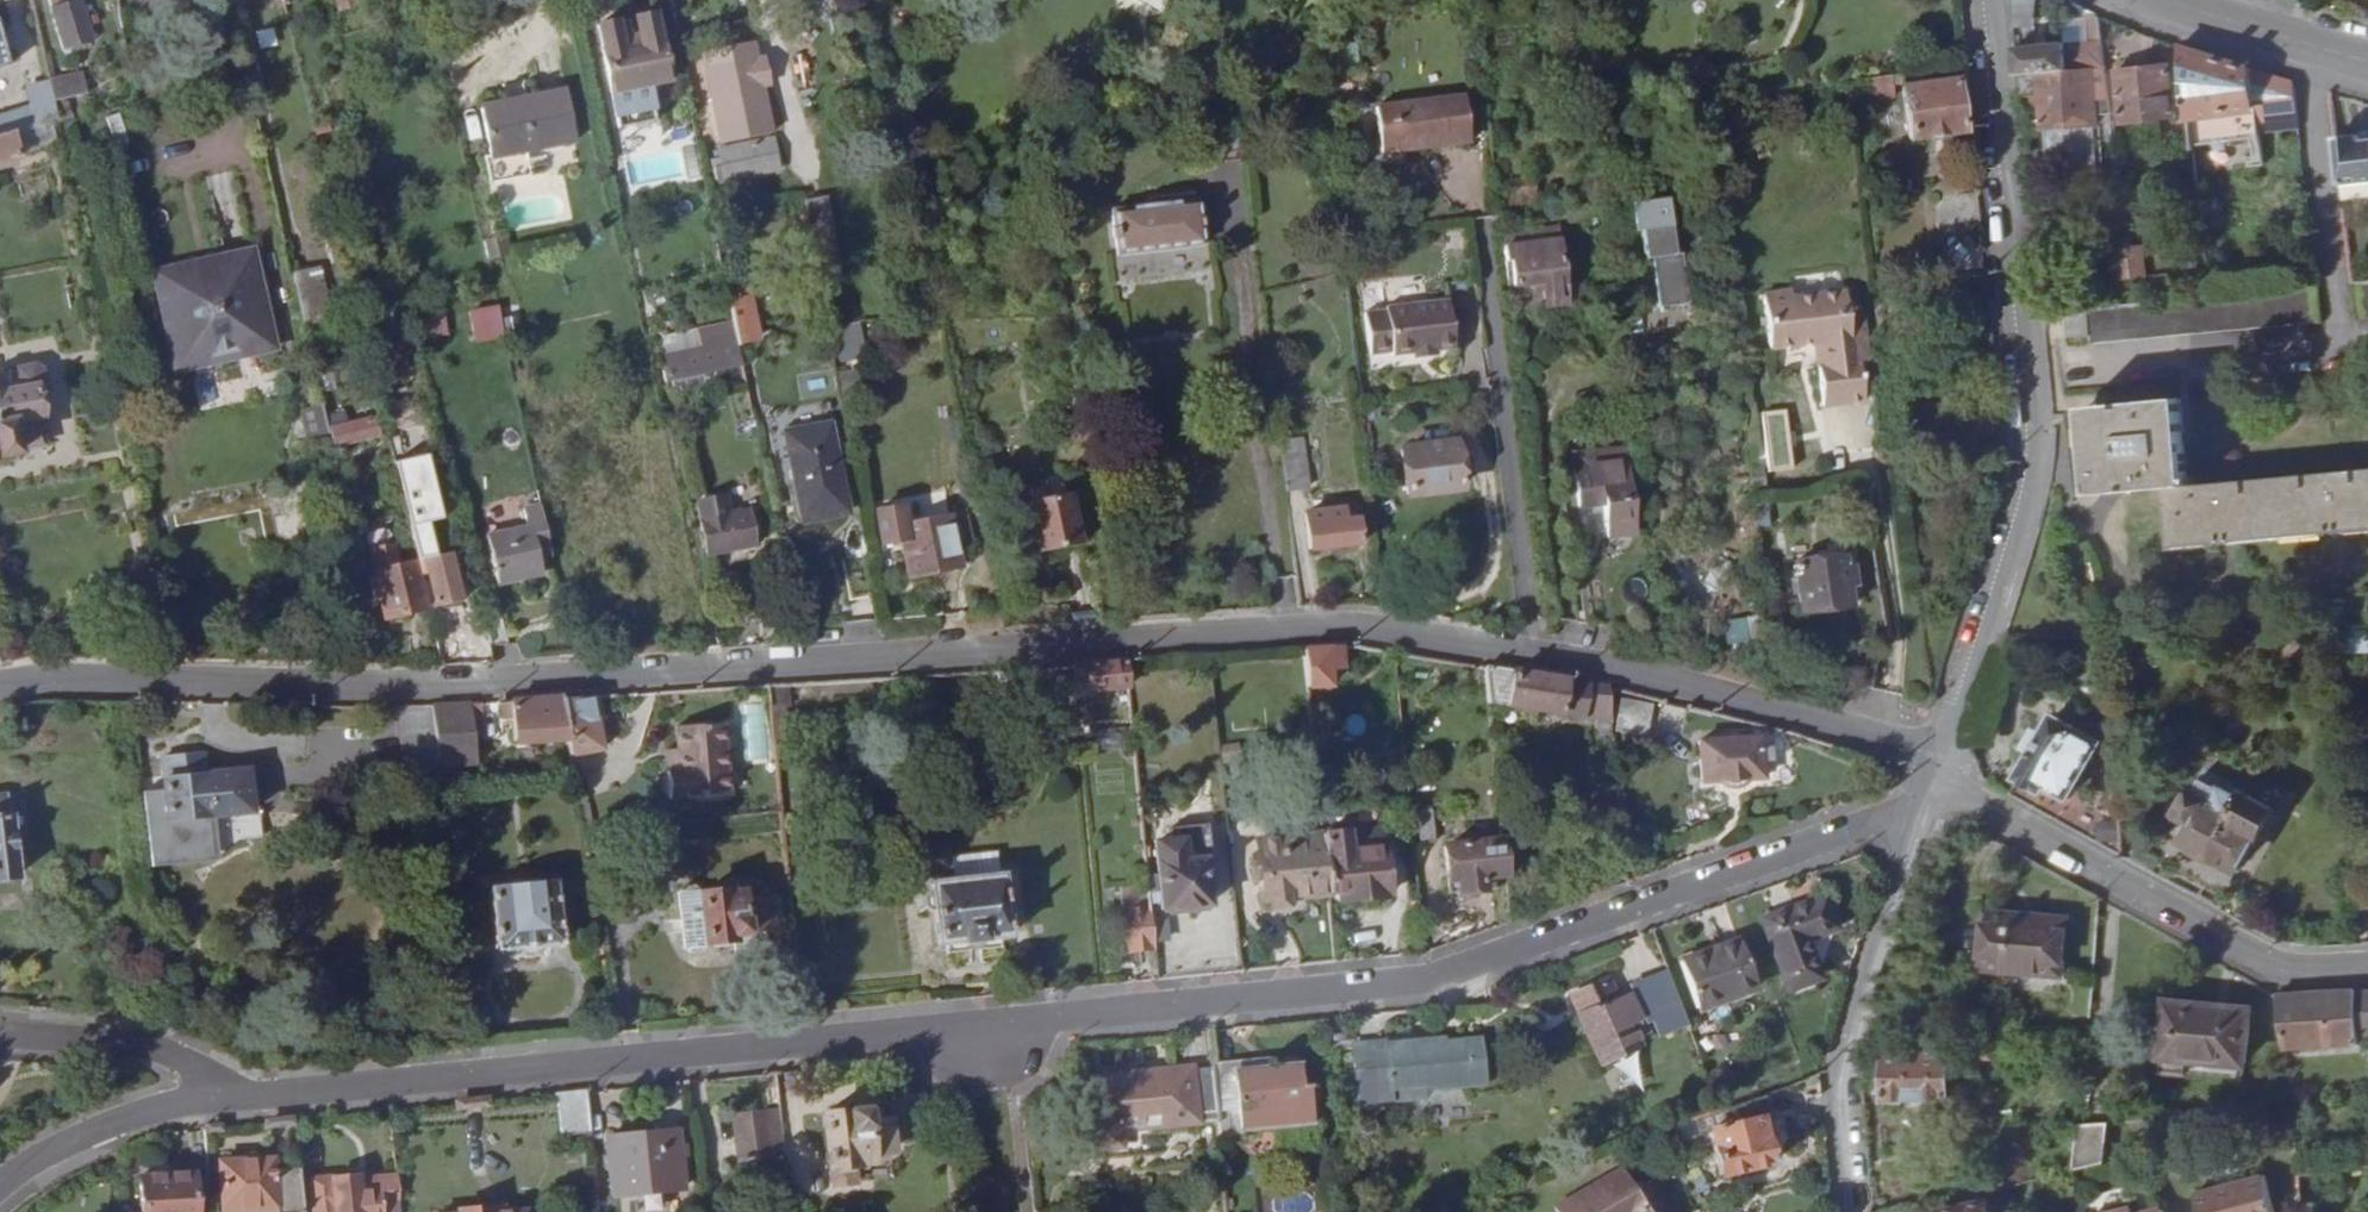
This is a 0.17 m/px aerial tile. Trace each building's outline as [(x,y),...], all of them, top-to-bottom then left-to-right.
[(51,6),(49,7),(63,49),(94,40),(82,0),(72,0),(64,3),(51,6)] [(363,0),(332,0),(335,12),(364,6),(363,0)] [(2031,0),(2009,0),(2008,25),(2030,26),(2031,0)] [(2086,41),(2014,46),(2017,73),(2019,95),(2042,93),(2045,121),(2048,150),(2068,148),(2070,169),(2098,166),(2095,141),(2101,141),(2098,115),(2109,114),(2102,65),(2095,15),(2083,11),(2086,41)] [(9,66),(0,34),(0,68),(9,66)] [(602,49),(611,93),(670,82),(661,37),(602,49)] [(2292,80),(2179,46),(2189,135),(2259,128),(2298,129),(2292,80)] [(2172,108),(2168,58),(2114,63),(2118,113),(2172,108)] [(50,79),(55,99),(87,91),(83,72),(50,79)] [(1893,86),(1898,86),(1897,74),(1855,80),(1858,103),(1894,99),(1893,86)] [(30,107),(35,125),(51,120),(59,118),(55,99),(50,79),(24,86),(30,107)] [(1958,80),(1902,86),(1908,140),(1964,133),(1958,80)] [(527,151),(576,141),(566,90),(481,107),(492,158),(527,151)] [(1381,154),(1469,143),(1464,98),(1375,109),(1381,154)] [(10,113),(15,131),(35,125),(30,107),(10,113)] [(15,131),(10,113),(0,116),(0,135),(11,132),(15,131)] [(57,142),(51,120),(35,125),(15,131),(11,132),(17,153),(57,142)] [(2336,131),(2342,179),(2367,176),(2367,135),(2358,136),(2358,129),(2336,131)] [(17,153),(11,132),(0,135),(0,163),(18,158),(17,153)] [(713,168),(716,182),(779,170),(773,141),(719,151),(722,166),(713,168)] [(492,158),(486,159),(491,182),(532,174),(527,151),(492,158)] [(1941,236),(1982,232),(1978,193),(1937,197),(1941,236)] [(1668,301),(1695,298),(1690,251),(1681,252),(1675,195),(1636,200),(1640,230),(1649,230),(1652,256),(1663,255),(1668,301)] [(812,245),(813,251),(836,247),(827,197),(804,201),(810,229),(812,245)] [(1199,198),(1111,208),(1114,228),(1107,228),(1109,240),(1115,240),(1117,256),(1205,246),(1199,198)] [(339,237),(334,219),(321,222),(326,240),(339,237)] [(1502,232),(1504,247),(1558,241),(1556,225),(1502,232)] [(812,245),(810,229),(793,232),(796,248),(812,245)] [(347,274),(339,237),(326,240),(334,277),(347,274)] [(489,260),(513,256),(509,237),(486,241),(489,260)] [(1504,247),(1505,261),(1511,260),(1514,286),(1541,283),(1544,305),(1565,303),(1558,241),(1504,247)] [(839,264),(836,247),(813,251),(817,269),(839,264)] [(275,346),(253,249),(156,271),(178,367),(275,346)] [(2129,259),(2131,278),(2144,277),(2141,258),(2129,259)] [(842,279),(839,264),(817,269),(819,283),(842,279)] [(292,271),(304,325),(331,319),(318,266),(292,271)] [(2207,288),(2134,296),(2089,300),(2089,307),(2070,308),(2072,327),(2092,326),(2093,337),(2323,314),(2318,277),(2278,281),(2255,284),(2227,286),(2207,288)] [(724,285),(733,327),(756,322),(750,294),(744,295),(741,281),(724,285)] [(1762,294),(1768,349),(1818,344),(1820,365),(1817,365),(1821,407),(1861,403),(1857,364),(1867,363),(1862,311),(1848,313),(1845,290),(1792,296),(1791,291),(1762,294)] [(1433,351),(1454,348),(1448,302),(1386,309),(1386,313),(1364,315),(1368,344),(1390,341),(1391,352),(1391,356),(1410,353),(1433,351)] [(501,322),(497,304),(468,311),(472,328),(501,322)] [(444,316),(411,324),(416,341),(448,334),(444,316)] [(733,327),(737,345),(759,341),(756,322),(733,327)] [(833,340),(837,362),(865,357),(862,335),(833,340)] [(1390,341),(1368,344),(1369,355),(1391,352),(1390,341)] [(703,373),(721,370),(717,349),(671,359),(675,379),(703,373)] [(1434,359),(1433,351),(1410,353),(1411,361),(1434,359)] [(19,457),(12,421),(42,415),(40,403),(46,402),(40,368),(31,364),(19,366),(13,374),(17,394),(0,397),(0,460),(19,457)] [(706,388),(703,373),(675,379),(671,380),(674,394),(706,388)] [(2191,466),(2184,390),(2090,399),(2097,481),(2166,476),(2172,537),(2367,520),(2367,457),(2203,473),(2203,465),(2191,466)] [(327,427),(322,405),(300,409),(307,438),(328,434),(327,427)] [(1063,445),(1091,440),(1086,411),(1058,417),(1063,445)] [(381,416),(387,441),(401,438),(395,412),(381,416)] [(12,421),(19,457),(49,452),(48,446),(42,415),(12,421)] [(328,434),(332,448),(379,437),(375,417),(327,427),(328,434)] [(801,523),(848,515),(832,422),(785,430),(801,523)] [(512,425),(503,428),(498,438),(501,448),(510,452),(520,449),(525,440),(522,430),(512,425)] [(392,461),(417,455),(413,435),(401,438),(387,441),(392,461)] [(1280,440),(1286,491),(1307,488),(1301,437),(1280,440)] [(1401,446),(1407,497),(1462,491),(1456,440),(1401,446)] [(1628,477),(1624,445),(1601,448),(1606,479),(1628,477)] [(392,461),(408,527),(425,523),(420,502),(428,500),(417,455),(392,461)] [(1636,536),(1628,477),(1606,479),(1576,483),(1582,531),(1606,528),(1608,539),(1636,536)] [(1029,490),(1031,503),(1046,500),(1044,487),(1029,490)] [(697,501),(707,554),(755,545),(753,537),(747,509),(729,513),(725,496),(697,501)] [(1035,550),(1080,542),(1071,496),(1046,500),(1031,503),(1027,503),(1035,550)] [(897,502),(898,518),(943,514),(942,498),(897,502)] [(1304,514),(1308,551),(1361,544),(1356,501),(1344,503),(1345,508),(1304,514)] [(535,558),(552,554),(541,506),(524,510),(528,527),(486,536),(496,584),(538,575),(535,558)] [(756,508),(747,509),(753,537),(762,535),(756,508)] [(905,577),(955,569),(947,519),(905,526),(908,541),(899,543),(905,577)] [(130,523),(118,525),(121,539),(133,537),(130,523)] [(1638,549),(1636,536),(1608,539),(1609,552),(1638,549)] [(384,619),(427,610),(416,563),(400,566),(395,541),(367,548),(384,619)] [(1826,559),(1843,557),(1842,545),(1824,546),(1826,559)] [(424,559),(435,607),(461,600),(449,552),(424,559)] [(1795,562),(1800,611),(1849,606),(1846,586),(1854,585),(1852,565),(1844,567),(1843,557),(1826,559),(1795,562)] [(1700,562),(1699,590),(1724,590),(1725,562),(1700,562)] [(1636,626),(1639,650),(1673,657),(1668,616),(1635,621),(1636,626)] [(2349,617),(2350,645),(2367,644),(2367,616),(2349,617)] [(2128,637),(2128,626),(2104,627),(2104,638),(2128,637)] [(1339,648),(1302,651),(1306,690),(1332,687),(1331,669),(1341,669),(1339,648)] [(1125,662),(1056,666),(1058,710),(1130,706),(1125,662)] [(1484,666),(1488,702),(1532,710),(1590,720),(1592,750),(1613,748),(1608,686),(1484,666)] [(593,696),(563,697),(569,741),(571,754),(601,749),(593,696)] [(569,741),(563,697),(499,701),(500,720),(515,720),(516,744),(569,741)] [(1653,704),(1620,697),(1614,731),(1647,737),(1653,704)] [(482,702),(471,703),(473,724),(483,722),(482,702)] [(1532,710),(1488,702),(1490,719),(1509,722),(1511,715),(1531,718),(1532,710)] [(461,704),(431,706),(438,767),(438,769),(468,766),(477,765),(473,724),(471,703),(461,704)] [(438,767),(431,706),(395,706),(403,771),(438,767)] [(2121,851),(2119,816),(2072,791),(2098,739),(2053,713),(2044,730),(2035,725),(2024,745),(2033,751),(2011,790),(2093,836),(2121,851)] [(668,799),(728,795),(723,724),(676,727),(677,750),(679,773),(666,773),(668,799)] [(1698,741),(1701,783),(1761,779),(1761,762),(1760,750),(1759,737),(1698,741)] [(1760,750),(1761,762),(1769,761),(1768,749),(1760,750)] [(665,750),(666,773),(679,773),(677,750),(665,750)] [(160,759),(165,820),(253,813),(249,768),(206,773),(204,755),(160,759)] [(2244,865),(2278,805),(2248,791),(2247,794),(2225,783),(2229,775),(2211,766),(2189,810),(2201,816),(2191,837),(2244,865)] [(17,879),(8,791),(0,792),(0,881),(17,879)] [(1410,818),(1413,844),(1435,842),(1432,809),(1417,810),(1416,800),(1408,801),(1410,818)] [(1410,818),(1408,801),(1401,801),(1403,819),(1410,818)] [(677,822),(636,827),(639,862),(681,857),(677,822)] [(1154,843),(1161,910),(1207,906),(1202,859),(1213,858),(1210,831),(1201,832),(1200,823),(1165,827),(1166,841),(1154,843)] [(1351,849),(1383,846),(1382,828),(1349,831),(1351,849)] [(1326,896),(1327,904),(1388,898),(1383,846),(1351,849),(1349,831),(1320,834),(1320,839),(1326,896)] [(1478,879),(1506,876),(1503,838),(1443,844),(1447,882),(1455,882),(1456,895),(1471,893),(1469,880),(1478,879)] [(1326,896),(1320,839),(1256,845),(1261,903),(1326,896)] [(953,880),(1002,875),(999,852),(951,857),(953,880)] [(464,871),(449,873),(451,888),(466,886),(464,871)] [(931,882),(937,944),(1008,937),(1002,875),(953,880),(931,882)] [(496,945),(502,950),(556,944),(561,938),(555,881),(519,885),(518,877),(507,878),(507,887),(490,888),(496,945)] [(1469,880),(1471,893),(1480,892),(1478,879),(1469,880)] [(703,944),(697,892),(697,889),(692,884),(683,885),(679,891),(684,947),(685,947),(689,952),(697,951),(700,948),(703,948),(703,944)] [(749,931),(771,929),(767,897),(745,899),(745,890),(732,891),(732,889),(697,892),(703,944),(731,941),(731,939),(750,937),(749,931)] [(1761,920),(1787,991),(1790,990),(1813,982),(1818,980),(1803,937),(1833,926),(1823,898),(1761,920)] [(1125,950),(1153,948),(1149,906),(1121,909),(1125,950)] [(2063,977),(2067,917),(1987,913),(1982,970),(2063,977)] [(1803,937),(1818,980),(1833,926),(1803,937)] [(1679,959),(1698,1010),(1756,989),(1738,938),(1679,959)] [(1567,996),(1597,1065),(1634,1048),(1628,1035),(1618,1040),(1602,1004),(1613,999),(1605,979),(1567,996)] [(1813,982),(1790,990),(1792,999),(1815,990),(1813,982)] [(2276,994),(2287,1085),(2318,1081),(2316,1049),(2362,1043),(2360,1024),(2356,997),(2355,988),(2276,994)] [(2356,997),(2360,1024),(2367,1023),(2367,996),(2356,997)] [(2186,1057),(2243,1062),(2249,1008),(2213,1005),(2213,1000),(2195,1000),(2194,1003),(2165,1001),(2159,1068),(2185,1070),(2186,1057)] [(2019,1031),(1947,1032),(1946,1041),(1884,1041),(1885,1082),(1904,1082),(1905,1091),(1911,1091),(1911,1096),(1949,1096),(1949,1090),(1956,1090),(1956,1082),(1973,1082),(1973,1054),(1979,1054),(1979,1039),(1985,1039),(1986,1043),(2019,1043),(2019,1031)] [(1386,1042),(1387,1046),(1411,1044),(1410,1032),(1385,1034),(1386,1042)] [(1354,1075),(1357,1106),(1392,1102),(1392,1092),(1433,1089),(1482,1084),(1478,1038),(1411,1044),(1387,1046),(1386,1042),(1352,1045),(1354,1075)] [(2242,1075),(2243,1062),(2186,1057),(2185,1070),(2242,1075)] [(1219,1118),(1220,1140),(1238,1138),(1238,1131),(1312,1125),(1309,1089),(1302,1090),(1300,1066),(1250,1069),(1251,1079),(1233,1080),(1233,1071),(1232,1063),(1214,1065),(1214,1071),(1219,1118)] [(1140,1125),(1219,1118),(1214,1071),(1196,1072),(1195,1070),(1103,1078),(1104,1096),(1088,1097),(1078,1099),(1083,1146),(1129,1142),(1130,1150),(1142,1149),(1140,1125)] [(1336,1096),(1356,1095),(1354,1075),(1334,1077),(1336,1096)] [(1104,1096),(1103,1078),(1086,1079),(1088,1097),(1104,1096)] [(1433,1089),(1392,1092),(1392,1102),(1434,1099),(1433,1089)] [(590,1133),(586,1091),(556,1093),(561,1136),(590,1133)] [(1720,1108),(1704,1113),(1719,1176),(1772,1164),(1766,1136),(1761,1118),(1771,1116),(1765,1093),(1720,1108)] [(858,1110),(859,1122),(882,1120),(881,1108),(858,1110)] [(770,1150),(786,1148),(781,1109),(766,1111),(770,1150)] [(821,1115),(827,1169),(829,1169),(853,1166),(855,1181),(861,1180),(859,1163),(870,1162),(869,1153),(891,1151),(887,1119),(882,1120),(859,1122),(858,1110),(821,1115)] [(2306,1110),(2290,1111),(2291,1123),(2307,1122),(2306,1110)] [(736,1154),(770,1150),(766,1111),(732,1115),(736,1154)] [(1775,1134),(1771,1116),(1761,1118),(1766,1136),(1775,1134)] [(2114,1122),(2082,1121),(2079,1167),(2112,1160),(2114,1122)] [(2049,1141),(2048,1160),(2067,1161),(2069,1129),(2057,1129),(2057,1141),(2049,1141)] [(658,1143),(679,1141),(678,1132),(657,1134),(658,1143)] [(683,1189),(679,1141),(658,1143),(657,1134),(608,1138),(613,1195),(683,1189)] [(1129,1142),(1083,1146),(1083,1154),(1130,1150),(1129,1142)] [(222,1211),(265,1211),(280,1211),(304,1211),(300,1171),(276,1173),(275,1158),(218,1162),(222,1211)] [(2007,1168),(2009,1182),(2033,1176),(2050,1173),(2048,1160),(2007,1168)] [(855,1181),(853,1166),(829,1169),(831,1186),(855,1183),(855,1181)] [(1673,1169),(1637,1189),(1625,1168),(1558,1205),(1562,1211),(1693,1211),(1696,1211),(1673,1169)] [(194,1173),(139,1176),(141,1211),(196,1211),(194,1177),(194,1173)] [(312,1211),(400,1211),(396,1175),(358,1179),(357,1175),(333,1178),(332,1175),(309,1178),(312,1211)] [(2200,1211),(2271,1211),(2263,1176),(2195,1191),(2200,1211)] [(194,1177),(196,1211),(208,1211),(206,1177),(194,1177)] [(2013,1192),(1987,1198),(1940,1211),(2018,1211),(2013,1192)] [(1913,1201),(1874,1209),(1875,1211),(1914,1211),(1913,1201)]
